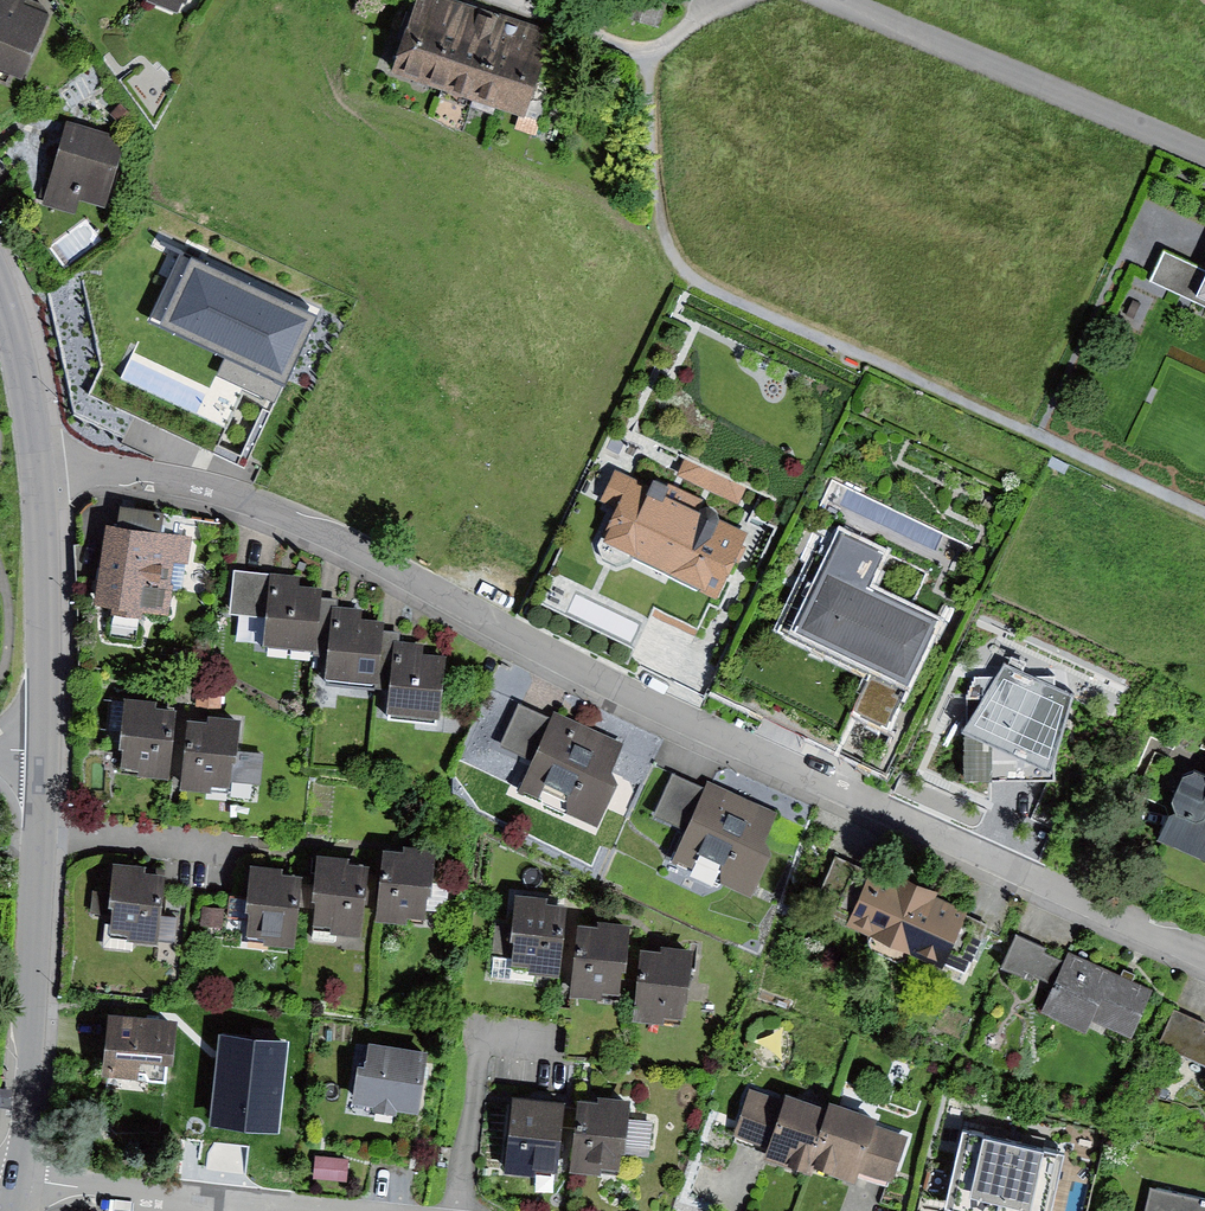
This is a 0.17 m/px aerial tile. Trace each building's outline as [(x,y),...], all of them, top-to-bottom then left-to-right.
[(21,76),(44,20),(19,10),(24,0),(0,0),(0,67),(21,76)] [(175,17),(182,0),(134,0),(175,17)] [(455,0),(415,0),(391,66),(426,79),(455,0)] [(500,14),(461,0),(455,0),(426,79),(473,95),(500,14)] [(473,95),(502,104),(529,25),(500,14),(473,95)] [(529,25),(502,104),(524,111),(529,95),(539,98),(543,96),(545,92),(545,89),(544,84),(537,82),(542,68),(538,67),(550,33),(529,25)] [(122,133),(58,119),(39,207),(72,214),(75,201),(105,208),(122,133)] [(1165,248),(1150,278),(1204,304),(1204,267),(1165,248)] [(318,315),(181,252),(149,322),(286,386),(318,315)] [(685,459),(679,472),(738,502),(745,489),(685,459)] [(648,481),(614,464),(598,495),(614,503),(598,537),(598,561),(614,568),(640,558),(718,592),(745,531),(718,519),(714,505),(705,501),(697,508),(666,493),(671,483),(652,474),(648,481)] [(160,514),(125,509),(122,529),(108,527),(97,603),(164,613),(175,538),(157,535),(160,514)] [(843,528),(797,623),(908,676),(938,613),(868,580),(884,547),(843,528)] [(324,647),(329,602),(330,597),(315,595),(316,586),(295,584),(297,574),(235,568),(230,609),(264,613),(261,640),(324,647)] [(378,683),(384,626),(386,616),(360,613),(360,606),(329,602),(324,647),(321,677),(378,683)] [(384,626),(378,683),(376,708),(438,715),(445,651),(428,650),(430,638),(403,635),(404,628),(384,626)] [(870,673),(854,705),(888,722),(904,690),(870,673)] [(1068,674),(974,675),(963,697),(964,784),(1062,783),(1061,698),(1068,698),(1068,674)] [(221,695),(199,693),(197,710),(220,712),(221,695)] [(158,701),(123,697),(117,750),(124,751),(122,767),(140,769),(139,777),(168,780),(176,710),(157,708),(158,701)] [(546,716),(517,703),(500,741),(530,755),(516,785),(594,821),(613,781),(607,767),(620,739),(554,709),(549,718),(546,716)] [(242,720),(209,717),(208,724),(187,722),(180,790),(211,793),(212,787),(228,788),(229,782),(238,783),(261,785),(264,752),(239,750),(242,720)] [(703,785),(671,771),(653,813),(682,825),(668,856),(749,891),(768,850),(762,838),(774,809),(706,779),(703,785)] [(1204,773),(1193,771),(1181,775),(1168,800),(1179,806),(1164,835),(1204,855),(1204,771),(1204,773)] [(429,846),(400,843),(399,851),(382,849),(376,918),(406,920),(407,913),(423,914),(429,846)] [(361,860),(341,859),(342,852),(313,850),(308,921),(327,923),(327,929),(356,931),(361,860)] [(295,874),(275,873),(276,863),(243,861),(240,934),(260,935),(260,943),(291,945),(295,874)] [(967,908),(872,862),(844,918),(939,965),(967,908)] [(146,867),(113,864),(108,908),(112,908),(110,925),(105,924),(102,947),(133,950),(134,942),(157,944),(164,876),(145,874),(146,867)] [(548,893),(513,890),(509,921),(497,920),(493,952),(508,954),(507,968),(556,973),(563,901),(547,900),(548,893)] [(224,906),(202,903),(200,923),(222,925),(224,906)] [(626,922),(598,919),(598,927),(576,925),(569,996),(601,999),(602,991),(619,992),(626,922)] [(1050,947),(1018,933),(1003,967),(1053,989),(1044,1009),(1084,1026),(1089,1015),(1133,1035),(1153,989),(1071,952),(1067,960),(1048,952),(1050,947)] [(659,951),(638,949),(631,1022),(660,1025),(661,1016),(679,1018),(686,948),(662,945),(659,951)] [(1174,1008),(1159,1043),(1204,1061),(1204,1032),(1202,1031),(1204,1024),(1204,1020),(1174,1008)] [(176,1023),(108,1017),(103,1078),(139,1082),(141,1063),(172,1066),(176,1023)] [(290,1042),(220,1034),(210,1125),(217,1126),(251,1130),(280,1133),(290,1042)] [(426,1048),(366,1040),(363,1064),(354,1063),(348,1104),(417,1113),(426,1048)] [(810,1163),(828,1103),(782,1088),(781,1093),(748,1083),(732,1135),(760,1143),(756,1154),(807,1170),(810,1163)] [(828,1103),(810,1163),(853,1176),(855,1168),(891,1179),(905,1132),(870,1121),(873,1110),(830,1096),(828,1103)] [(578,1104),(513,1097),(504,1172),(534,1176),(535,1169),(559,1172),(564,1128),(575,1129),(578,1104)] [(630,1103),(600,1099),(599,1105),(579,1102),(578,1104),(575,1129),(570,1173),(601,1177),(602,1170),(622,1172),(630,1103)] [(963,1125),(946,1204),(980,1210),(1050,1210),(1064,1147),(963,1125)] [(347,1157),(315,1154),(313,1176),(345,1179),(347,1157)] [(1150,1188),(1145,1210),(1204,1210),(1204,1199),(1150,1188)]
